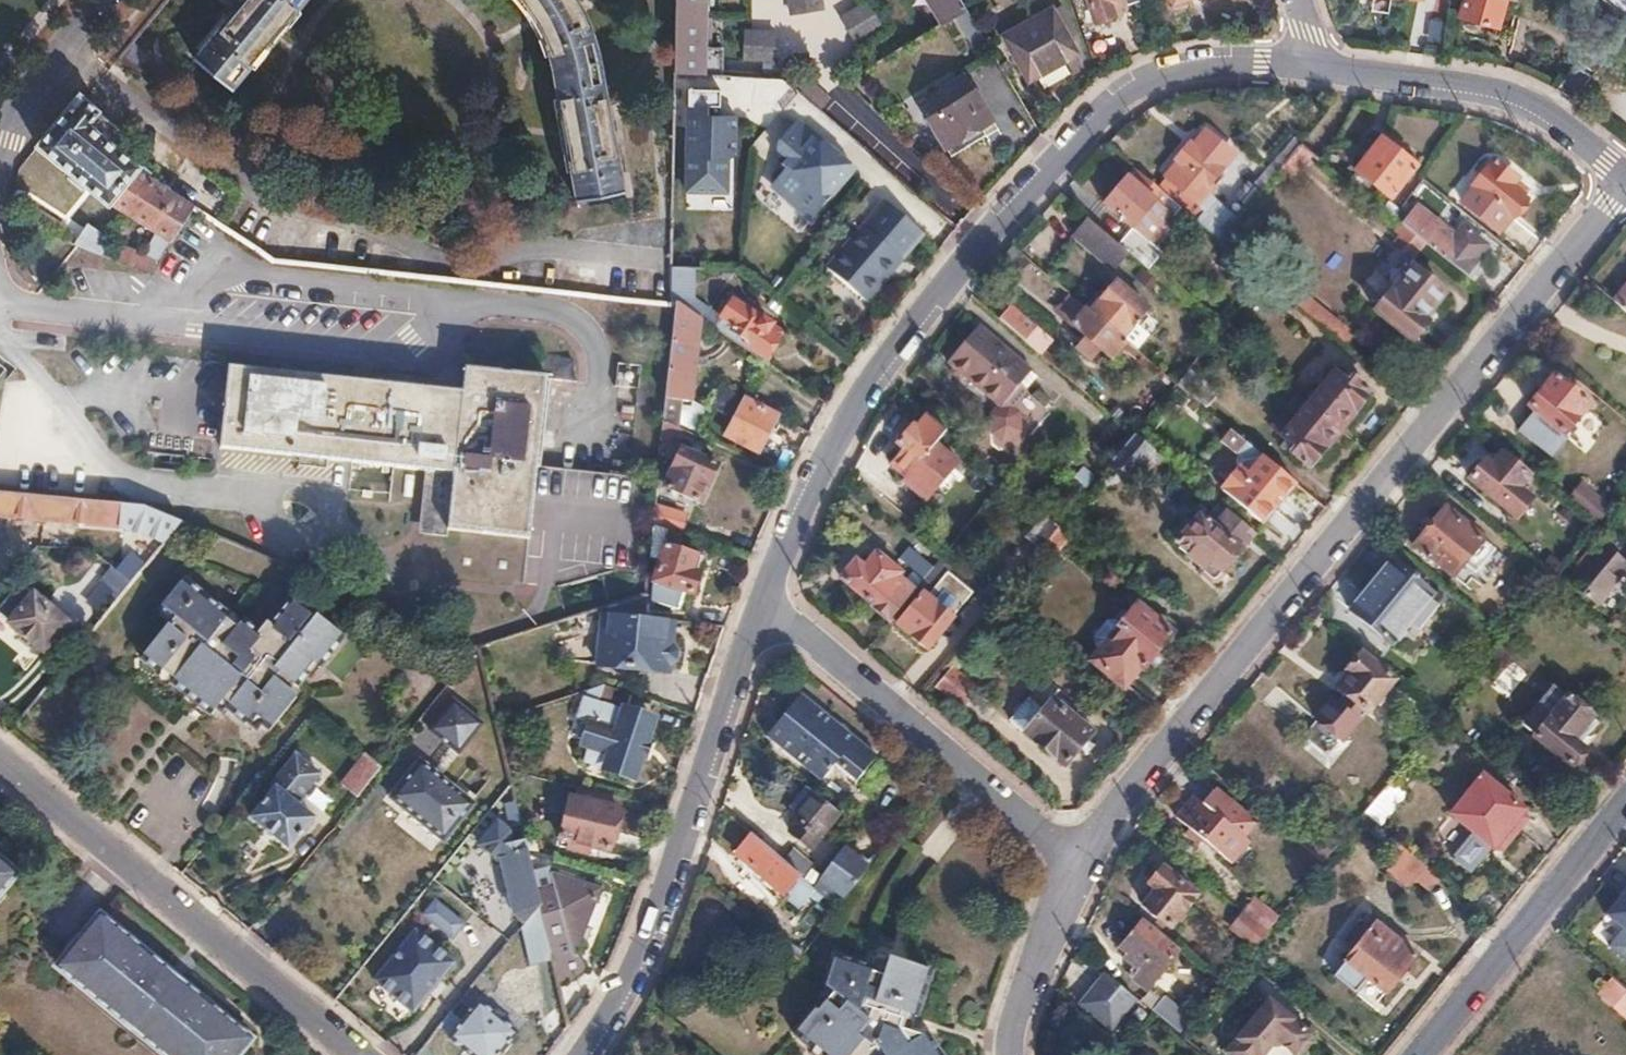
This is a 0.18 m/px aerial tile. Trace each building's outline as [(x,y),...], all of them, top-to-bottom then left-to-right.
[(191,56),(227,86),(298,0),(237,0),(191,56)] [(530,13),(539,27),(545,42),(551,62),(555,83),(559,100),(576,198),(621,190),(603,84),(599,63),(595,45),(588,25),(581,6),(577,0),(521,0),(530,13)] [(675,73),(722,76),(723,50),(709,50),(710,22),(701,21),(701,0),(676,0),(675,73)] [(944,20),(965,7),(961,0),(932,0),(944,20)] [(1096,21),(1114,15),(1112,9),(1138,0),(1089,0),(1096,21)] [(1460,15),(1464,16),(1497,24),(1503,0),(1465,0),(1460,15)] [(847,38),(877,23),(865,1),(836,16),(847,38)] [(1050,10),(1003,36),(1013,54),(1018,52),(1033,79),(1074,56),(1050,10)] [(1464,16),(1459,32),(1492,41),(1497,24),(1464,16)] [(131,40),(120,54),(137,68),(149,54),(131,40)] [(941,110),(926,120),(945,151),(991,122),(964,76),(933,95),(941,110)] [(809,85),(800,96),(813,107),(822,96),(809,85)] [(80,90),(37,142),(115,206),(118,203),(169,238),(192,203),(152,177),(156,172),(148,165),(145,168),(122,149),(132,137),(105,114),(107,112),(86,95),(80,90)] [(682,103),(681,194),(728,196),(734,114),(700,114),(700,103),(682,103)] [(807,225),(851,172),(784,109),(747,147),(777,171),(764,188),(807,225)] [(1169,181),(1161,191),(1184,209),(1222,240),(1233,226),(1239,220),(1211,196),(1217,188),(1211,183),(1235,154),(1208,130),(1195,146),(1190,142),(1177,158),(1180,160),(1165,177),(1169,181)] [(1384,140),(1358,171),(1391,198),(1418,166),(1384,140)] [(1487,184),(1469,207),(1498,231),(1517,209),(1519,211),(1533,193),(1517,179),(1523,171),(1505,157),(1485,182),(1487,184)] [(1139,172),(1110,209),(1136,230),(1148,215),(1163,226),(1173,214),(1178,218),(1184,209),(1161,191),(1139,172)] [(56,217),(72,202),(62,192),(46,208),(56,217)] [(923,236),(878,197),(817,266),(862,304),(923,236)] [(1419,205),(1403,225),(1405,226),(1423,240),(1467,275),(1478,260),(1474,257),(1485,244),(1463,227),(1456,236),(1419,205)] [(1088,219),(1073,237),(1113,270),(1128,252),(1088,219)] [(88,222),(73,242),(101,253),(111,240),(88,222)] [(1405,226),(1399,234),(1417,248),(1423,240),(1405,226)] [(1140,240),(1129,253),(1153,273),(1164,260),(1140,240)] [(118,246),(111,257),(148,271),(155,260),(118,246)] [(1478,260),(1467,275),(1485,289),(1496,275),(1478,260)] [(1389,292),(1373,310),(1412,342),(1415,339),(1417,341),(1421,340),(1427,332),(1427,328),(1425,327),(1428,323),(1423,319),(1444,293),(1412,267),(1390,293),(1389,292)] [(1095,298),(1087,308),(1127,341),(1135,348),(1146,335),(1133,324),(1143,311),(1112,285),(1099,301),(1095,298)] [(1615,302),(1625,311),(1625,289),(1615,302)] [(1304,293),(1296,302),(1349,345),(1357,335),(1304,293)] [(701,303),(692,315),(699,319),(761,361),(782,330),(762,316),(760,319),(731,299),(717,318),(712,315),(714,312),(701,303)] [(1003,302),(992,316),(1016,335),(1027,321),(1003,302)] [(677,304),(664,421),(680,428),(693,434),(705,411),(692,404),(688,410),(678,404),(680,387),(691,387),(699,319),(692,315),(690,313),(677,304)] [(1087,308),(1072,326),(1112,359),(1127,341),(1087,308)] [(1226,323),(1221,329),(1243,348),(1249,341),(1226,323)] [(968,344),(950,367),(994,401),(1012,380),(1018,384),(1030,370),(976,325),(964,340),(968,344)] [(964,340),(945,363),(950,367),(968,344),(964,340)] [(232,368),(223,451),(434,474),(427,528),(528,540),(537,469),(549,378),(581,382),(575,359),(541,355),(538,378),(467,368),(463,392),(232,368)] [(1333,371),(1308,402),(1339,428),(1370,391),(1352,376),(1347,382),(1333,371)] [(1554,377),(1529,407),(1564,435),(1588,405),(1554,377)] [(640,389),(638,406),(654,408),(658,380),(641,378),(640,389)] [(1012,380),(994,401),(1000,406),(1018,384),(1012,380)] [(745,399),(727,437),(757,452),(777,416),(745,399)] [(1308,402),(1280,436),(1294,446),(1289,452),(1308,466),(1339,428),(1308,402)] [(904,450),(891,466),(906,478),(903,482),(926,501),(960,460),(937,442),(946,432),(927,416),(917,429),(914,426),(897,444),(904,450)] [(1147,420),(1135,434),(1167,460),(1178,446),(1147,420)] [(664,421),(662,442),(673,446),(680,428),(664,421)] [(1122,423),(1099,451),(1112,462),(1135,434),(1122,423)] [(1240,466),(1220,490),(1262,524),(1276,507),(1272,504),(1278,497),(1282,500),(1297,483),(1231,428),(1222,440),(1253,466),(1248,472),(1240,466)] [(1135,434),(1112,462),(1132,478),(1145,463),(1157,472),(1167,460),(1135,434)] [(681,448),(665,486),(699,503),(717,464),(681,448)] [(1484,461),(1470,478),(1518,518),(1532,500),(1517,488),(1528,475),(1503,454),(1492,467),(1484,461)] [(1582,483),(1569,499),(1599,524),(1612,508),(1582,483)] [(127,525),(167,538),(182,521),(143,504),(0,491),(0,513),(127,525)] [(655,504),(653,522),(682,532),(687,516),(655,504)] [(1447,508),(1416,544),(1453,576),(1484,538),(1447,508)] [(1199,516),(1177,543),(1204,565),(1202,568),(1201,573),(1209,579),(1217,578),(1241,548),(1239,547),(1252,531),(1228,510),(1219,521),(1214,517),(1208,524),(1199,516)] [(1045,515),(1027,537),(1041,549),(1059,527),(1045,515)] [(1570,581),(1597,604),(1622,574),(1625,577),(1625,564),(1600,543),(1570,581)] [(653,582),(651,601),(678,609),(684,591),(691,594),(698,572),(691,570),(696,555),(665,545),(653,582)] [(856,560),(841,578),(871,603),(869,606),(888,622),(892,618),(914,591),(903,581),(896,576),(900,571),(877,551),(865,567),(856,560)] [(696,555),(691,570),(698,572),(703,558),(696,555)] [(914,591),(892,618),(928,648),(973,591),(948,572),(951,567),(941,559),(932,569),(914,591)] [(920,560),(903,581),(914,591),(932,569),(920,560)] [(1392,560),(1350,611),(1392,645),(1409,626),(1404,622),(1430,590),(1392,560)] [(177,615),(142,655),(213,714),(223,703),(247,723),(253,715),(270,729),(297,697),(290,691),(314,662),(322,668),(347,638),(320,616),(316,620),(293,600),(273,624),(268,620),(259,631),(230,608),(228,611),(185,576),(162,603),(177,615)] [(0,603),(0,616),(41,650),(67,620),(19,581),(0,603)] [(602,610),(602,615),(643,618),(646,596),(602,610)] [(1100,648),(1089,661),(1122,688),(1139,667),(1141,669),(1171,634),(1135,604),(1117,626),(1122,630),(1111,643),(1107,640),(1100,648)] [(602,615),(597,665),(667,671),(668,665),(676,661),(677,652),(670,647),(672,621),(643,618),(602,615)] [(1108,623),(1094,639),(1096,644),(1100,648),(1107,640),(1111,643),(1122,630),(1117,626),(1114,624),(1108,623)] [(1352,677),(1341,692),(1368,713),(1394,681),(1359,654),(1357,657),(1353,657),(1346,666),(1347,669),(1345,671),(1352,677)] [(1492,686),(1506,698),(1526,673),(1512,661),(1492,686)] [(953,669),(939,686),(962,706),(976,688),(953,669)] [(1553,685),(1523,722),(1536,733),(1534,737),(1570,766),(1585,748),(1574,740),(1592,718),(1553,685)] [(585,691),(577,718),(588,722),(581,744),(589,747),(585,762),(633,777),(651,720),(624,710),(629,695),(602,686),(585,691)] [(456,696),(431,726),(455,745),(462,750),(486,720),(456,696)] [(800,697),(781,721),(795,732),(782,749),(824,784),(838,766),(859,784),(878,760),(800,697)] [(1051,701),(1025,733),(1063,765),(1089,733),(1051,701)] [(781,721),(768,738),(782,749),(795,732),(781,721)] [(1386,726),(1375,742),(1400,762),(1412,747),(1386,726)] [(455,745),(437,767),(443,773),(462,750),(455,745)] [(275,788),(251,817),(289,848),(313,818),(289,797),(313,767),(296,753),(271,785),(275,788)] [(364,754),(339,784),(356,798),(381,768),(364,754)] [(425,758),(395,795),(448,839),(478,801),(443,773),(437,767),(425,758)] [(1484,777),(1453,813),(1494,848),(1525,810),(1484,777)] [(1378,825),(1396,799),(1380,788),(1362,814),(1378,825)] [(1193,800),(1178,820),(1235,867),(1251,846),(1243,840),(1257,823),(1216,789),(1202,807),(1193,800)] [(797,823),(789,833),(809,849),(838,813),(812,792),(791,817),(797,823)] [(569,798),(559,840),(607,852),(618,809),(569,798)] [(1525,810),(1494,848),(1503,848),(1527,819),(1525,810)] [(495,827),(476,851),(500,870),(511,916),(523,924),(539,904),(535,886),(527,852),(526,850),(511,852),(508,837),(495,827)] [(751,835),(736,853),(783,895),(798,876),(798,875),(783,862),(751,835)] [(825,871),(819,880),(845,900),(868,869),(842,848),(825,871)] [(793,850),(783,862),(798,875),(798,876),(813,888),(819,880),(825,871),(812,860),(809,864),(793,850)] [(1384,880),(1424,901),(1439,872),(1398,851),(1384,880)] [(16,873),(0,859),(0,892),(16,873)] [(1156,889),(1144,905),(1172,927),(1197,896),(1162,868),(1149,883),(1156,889)] [(782,899),(801,914),(817,894),(799,878),(782,899)] [(560,880),(535,886),(539,904),(554,968),(555,970),(576,954),(597,888),(560,880)] [(1609,941),(1625,955),(1625,886),(1599,919),(1617,932),(1609,941)] [(466,923),(432,897),(418,915),(452,941),(466,923)] [(1255,897),(1244,911),(1246,913),(1269,931),(1275,924),(1280,917),(1255,897)] [(539,904),(523,924),(535,972),(554,968),(539,904)] [(1246,913),(1234,929),(1256,947),(1269,931),(1246,913)] [(58,966),(166,1054),(237,1054),(251,1039),(101,915),(58,966)] [(1142,920),(1119,948),(1125,953),(1121,958),(1137,971),(1131,978),(1146,990),(1179,950),(1142,920)] [(1355,949),(1336,972),(1359,991),(1369,978),(1388,993),(1418,956),(1377,923),(1369,932),(1359,925),(1345,942),(1355,949)] [(454,963),(413,927),(369,978),(410,1013),(454,963)] [(1591,958),(1617,980),(1625,969),(1625,958),(1605,941),(1591,958)] [(795,1032),(822,1054),(945,1054),(927,1028),(923,1031),(905,1024),(911,1010),(919,1013),(935,971),(891,956),(888,963),(878,959),(877,963),(841,952),(830,981),(838,987),(819,1010),(815,1008),(795,1032)] [(1106,974),(1081,1005),(1110,1029),(1135,998),(1106,974)] [(1225,1054),(1226,1054),(1265,1054),(1272,1046),(1281,1045),(1293,1054),(1299,1054),(1301,1054),(1312,1042),(1311,1034),(1269,1000),(1225,1054)] [(441,1024),(452,1033),(450,1037),(473,1054),(497,1054),(516,1032),(479,1002),(462,1022),(451,1012),(441,1024)] [(1168,1005),(1158,1017),(1183,1037),(1193,1025),(1168,1005)]
